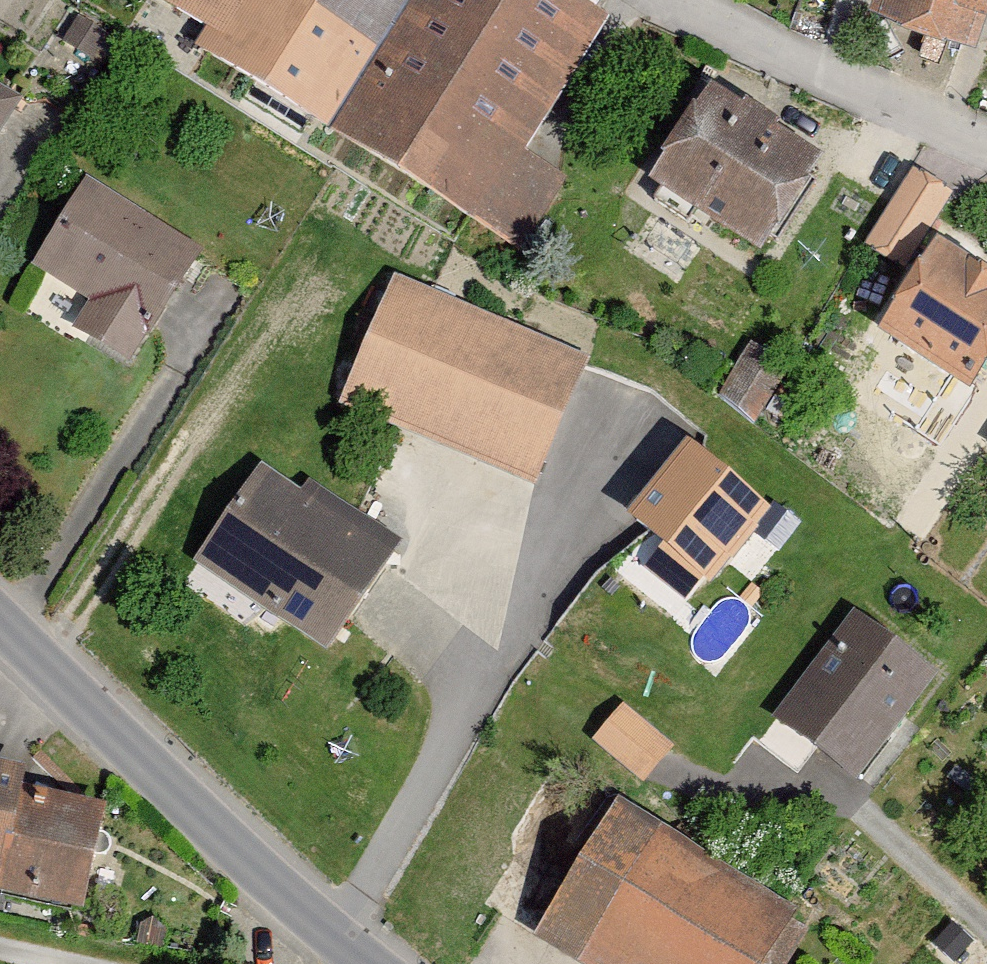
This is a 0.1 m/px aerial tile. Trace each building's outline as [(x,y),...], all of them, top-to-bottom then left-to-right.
[(524,255),(569,184),(532,161),(618,23),(582,0),(164,0),(215,32),(201,55),(524,255)] [(883,5),(986,41),(986,0),(885,0),(883,5)] [(27,106),(0,88),(0,148),(27,106)] [(726,94),(663,190),(777,265),(840,169),(726,94)] [(956,192),(918,168),(868,246),(906,270),(956,192)] [(87,337),(149,372),(218,258),(93,183),(42,269),(104,307),(87,337)] [(986,394),(986,272),(946,246),(889,338),(985,398),(986,394)] [(591,362),(401,281),(346,410),(536,491),(591,362)] [(687,416),(633,483),(720,552),(774,486),(687,416)] [(213,564),(337,656),(413,553),(290,461),(213,564)] [(943,675),(860,613),(777,724),(860,785),(943,675)] [(621,698),(596,740),(654,774),(679,733),(621,698)] [(9,873),(27,875),(38,792),(41,768),(0,763),(0,872),(9,873)] [(27,875),(9,873),(5,902),(99,914),(114,802),(38,792),(27,875)] [(549,934),(601,963),(775,963),(806,912),(624,806),(549,934)]
